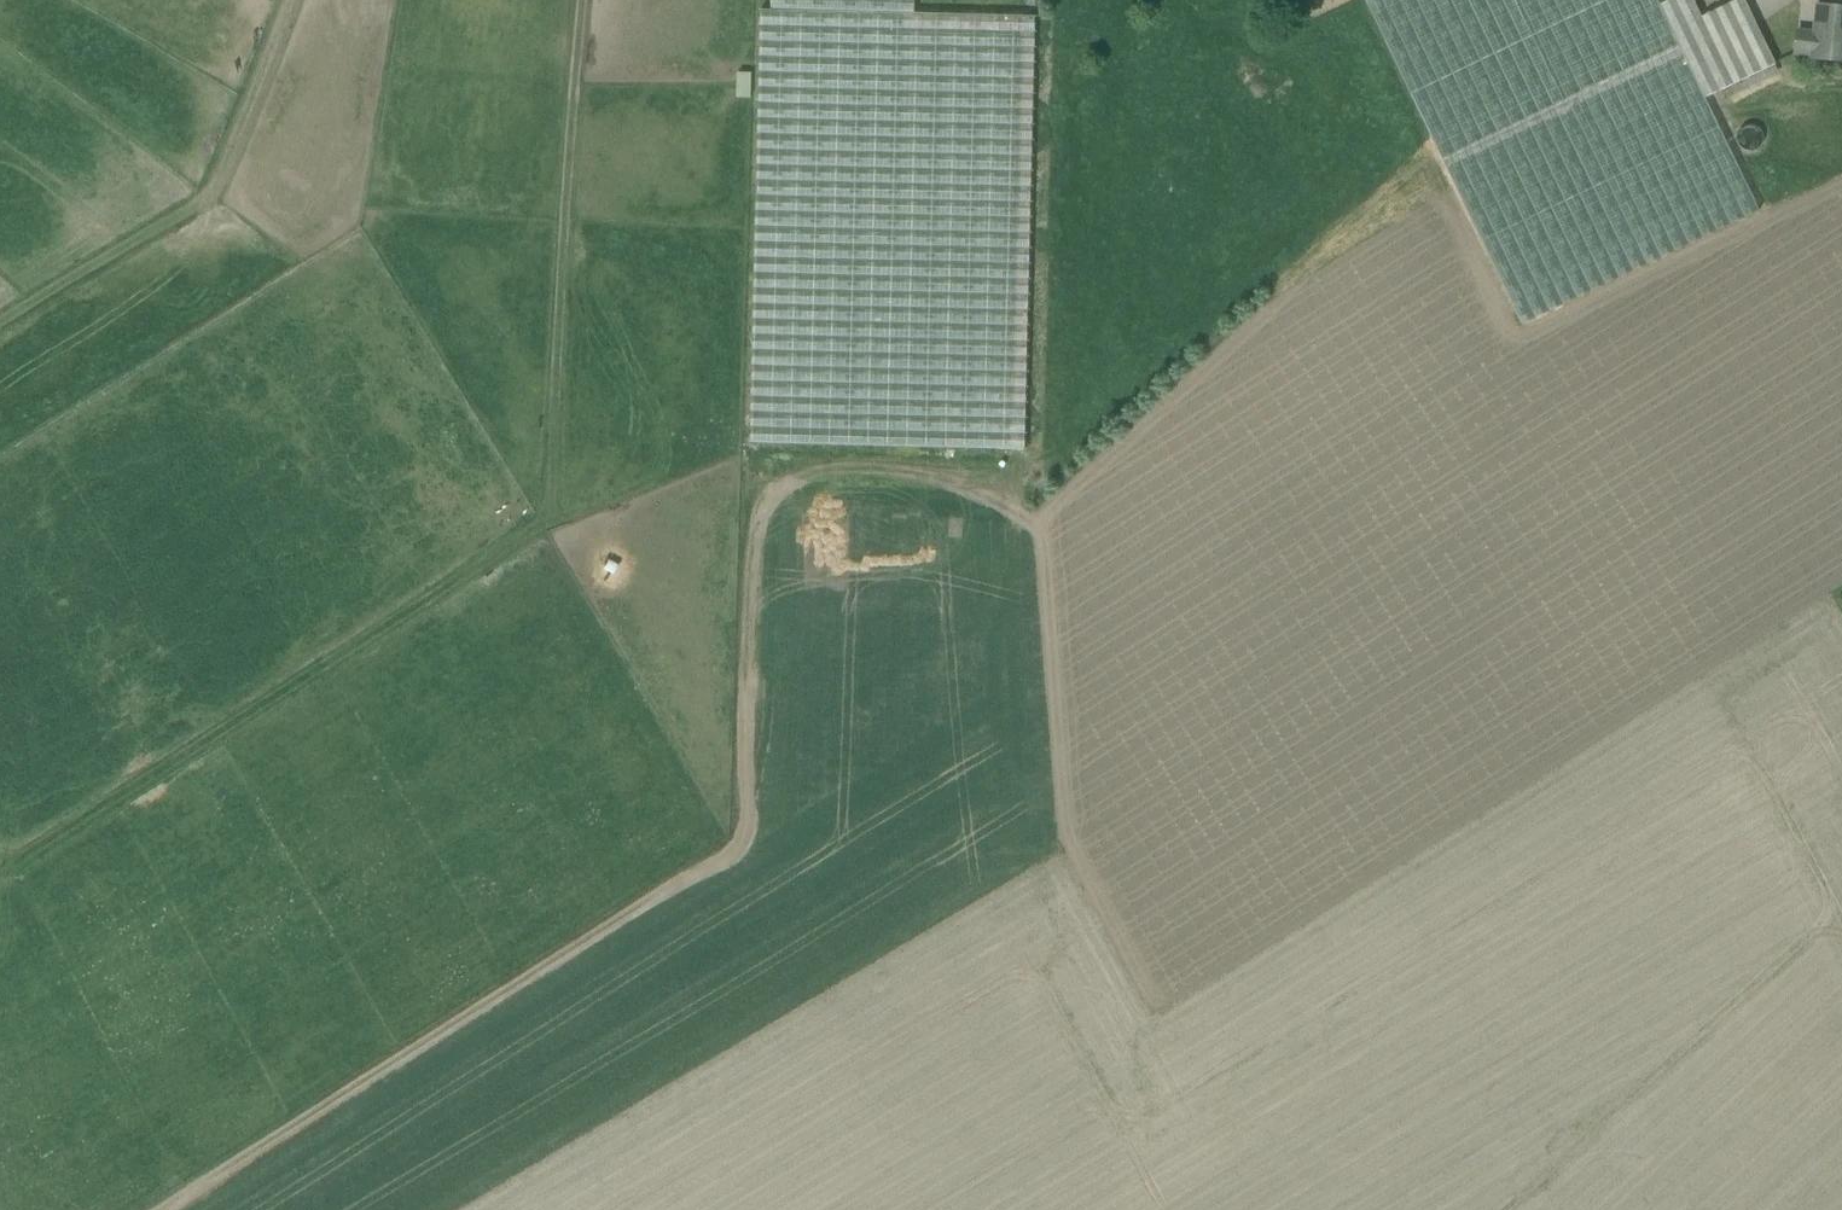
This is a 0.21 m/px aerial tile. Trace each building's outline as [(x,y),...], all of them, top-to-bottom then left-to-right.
[(916,0),(772,0),(773,9),(761,9),(752,443),(1026,449),(1036,16),(916,13),(916,0)] [(1760,211),(1705,98),(1776,64),(1745,0),(1738,0),(1702,17),(1694,0),(1667,0),(1660,3),(1659,0),(1365,0),(1522,325),(1760,211)] [(1818,5),(1815,33),(1798,31),(1796,53),(1812,54),(1812,58),(1841,61),(1841,8),(1818,5)]
